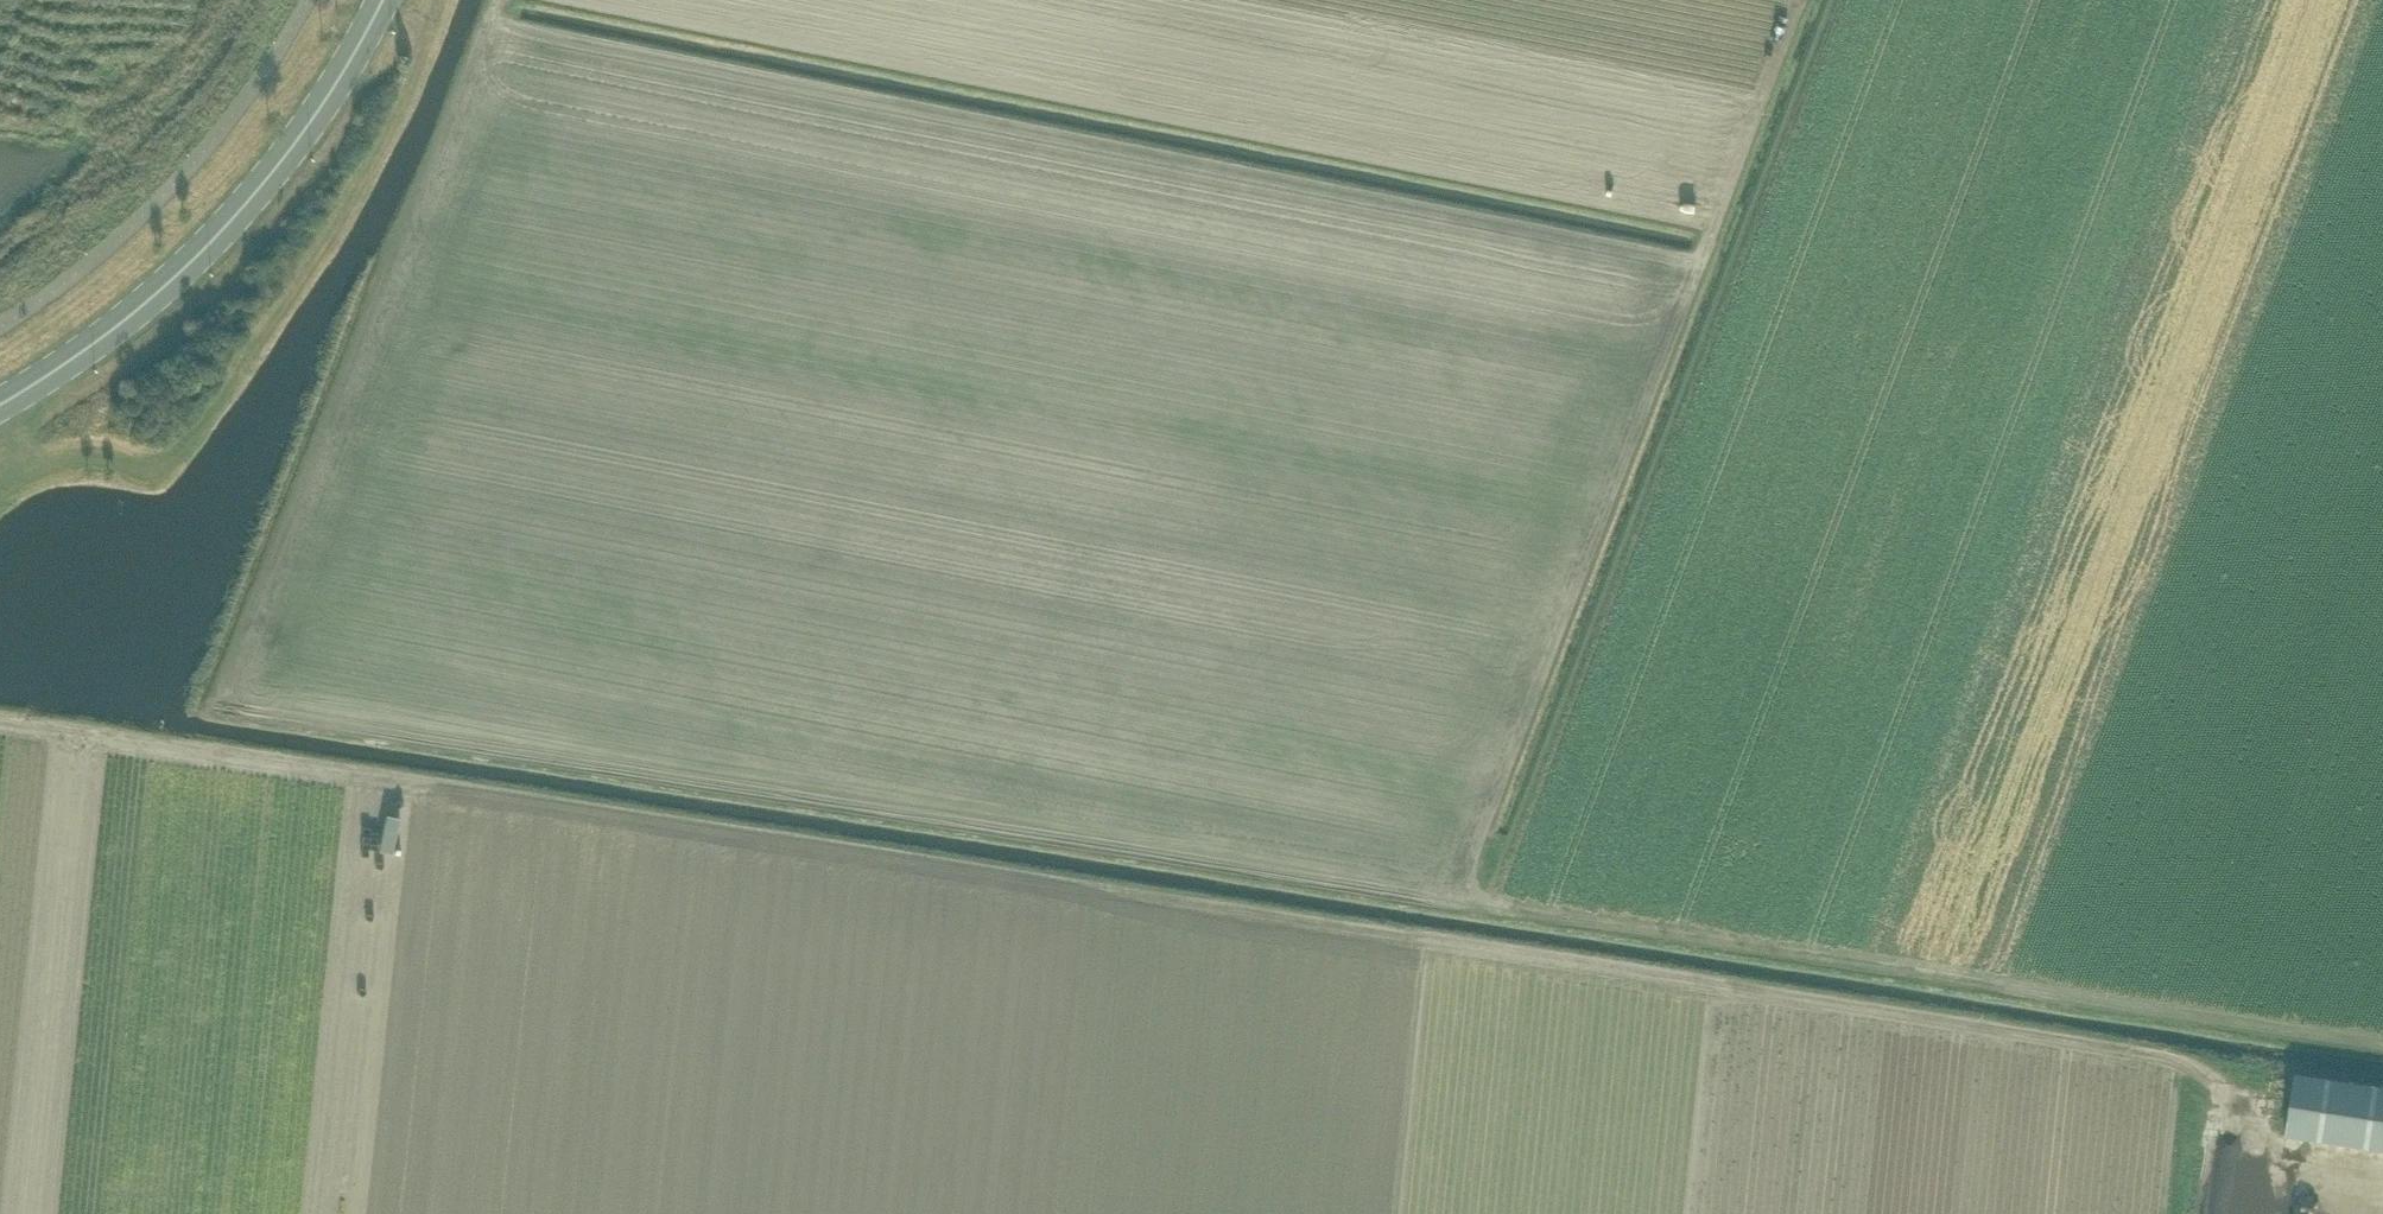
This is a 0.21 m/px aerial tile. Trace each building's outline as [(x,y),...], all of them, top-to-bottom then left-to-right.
[(2296,1073),(2287,1136),(2382,1149),(2382,1086),(2296,1073)]
